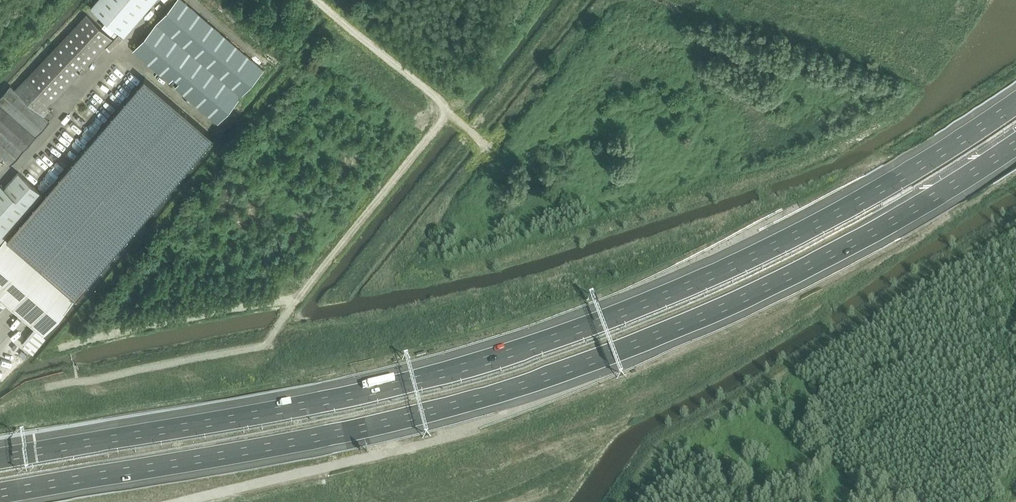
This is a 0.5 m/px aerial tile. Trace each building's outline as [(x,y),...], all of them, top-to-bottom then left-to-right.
[(92,8),(126,37),(157,0),(98,0),(92,8)] [(264,70),(182,0),(176,0),(133,50),(170,82),(173,78),(179,82),(175,87),(218,123),(264,70)] [(113,38),(87,14),(15,90),(10,86),(0,97),(0,157),(10,166),(50,121),(45,117),(46,116),(50,119),(54,115),(50,112),(51,110),(48,107),(80,73),(76,69),(81,64),(85,68),(113,38)] [(99,14),(95,18),(102,26),(107,22),(99,14)] [(889,17),(887,28),(894,30),(896,19),(889,17)] [(829,43),(836,24),(829,22),(823,41),(829,43)] [(0,242),(0,310),(6,303),(35,328),(27,337),(36,346),(45,336),(44,335),(214,137),(145,77),(0,242)] [(42,192),(19,172),(5,188),(0,184),(0,241),(42,192)]
